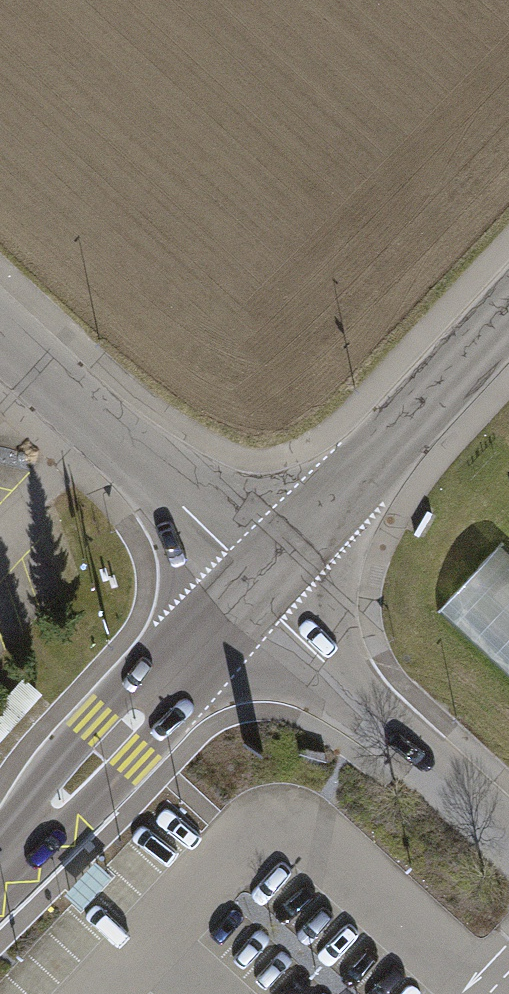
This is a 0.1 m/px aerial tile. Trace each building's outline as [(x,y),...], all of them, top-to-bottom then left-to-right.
[(439,602),(508,670),(508,551),(498,541),(439,602)]
